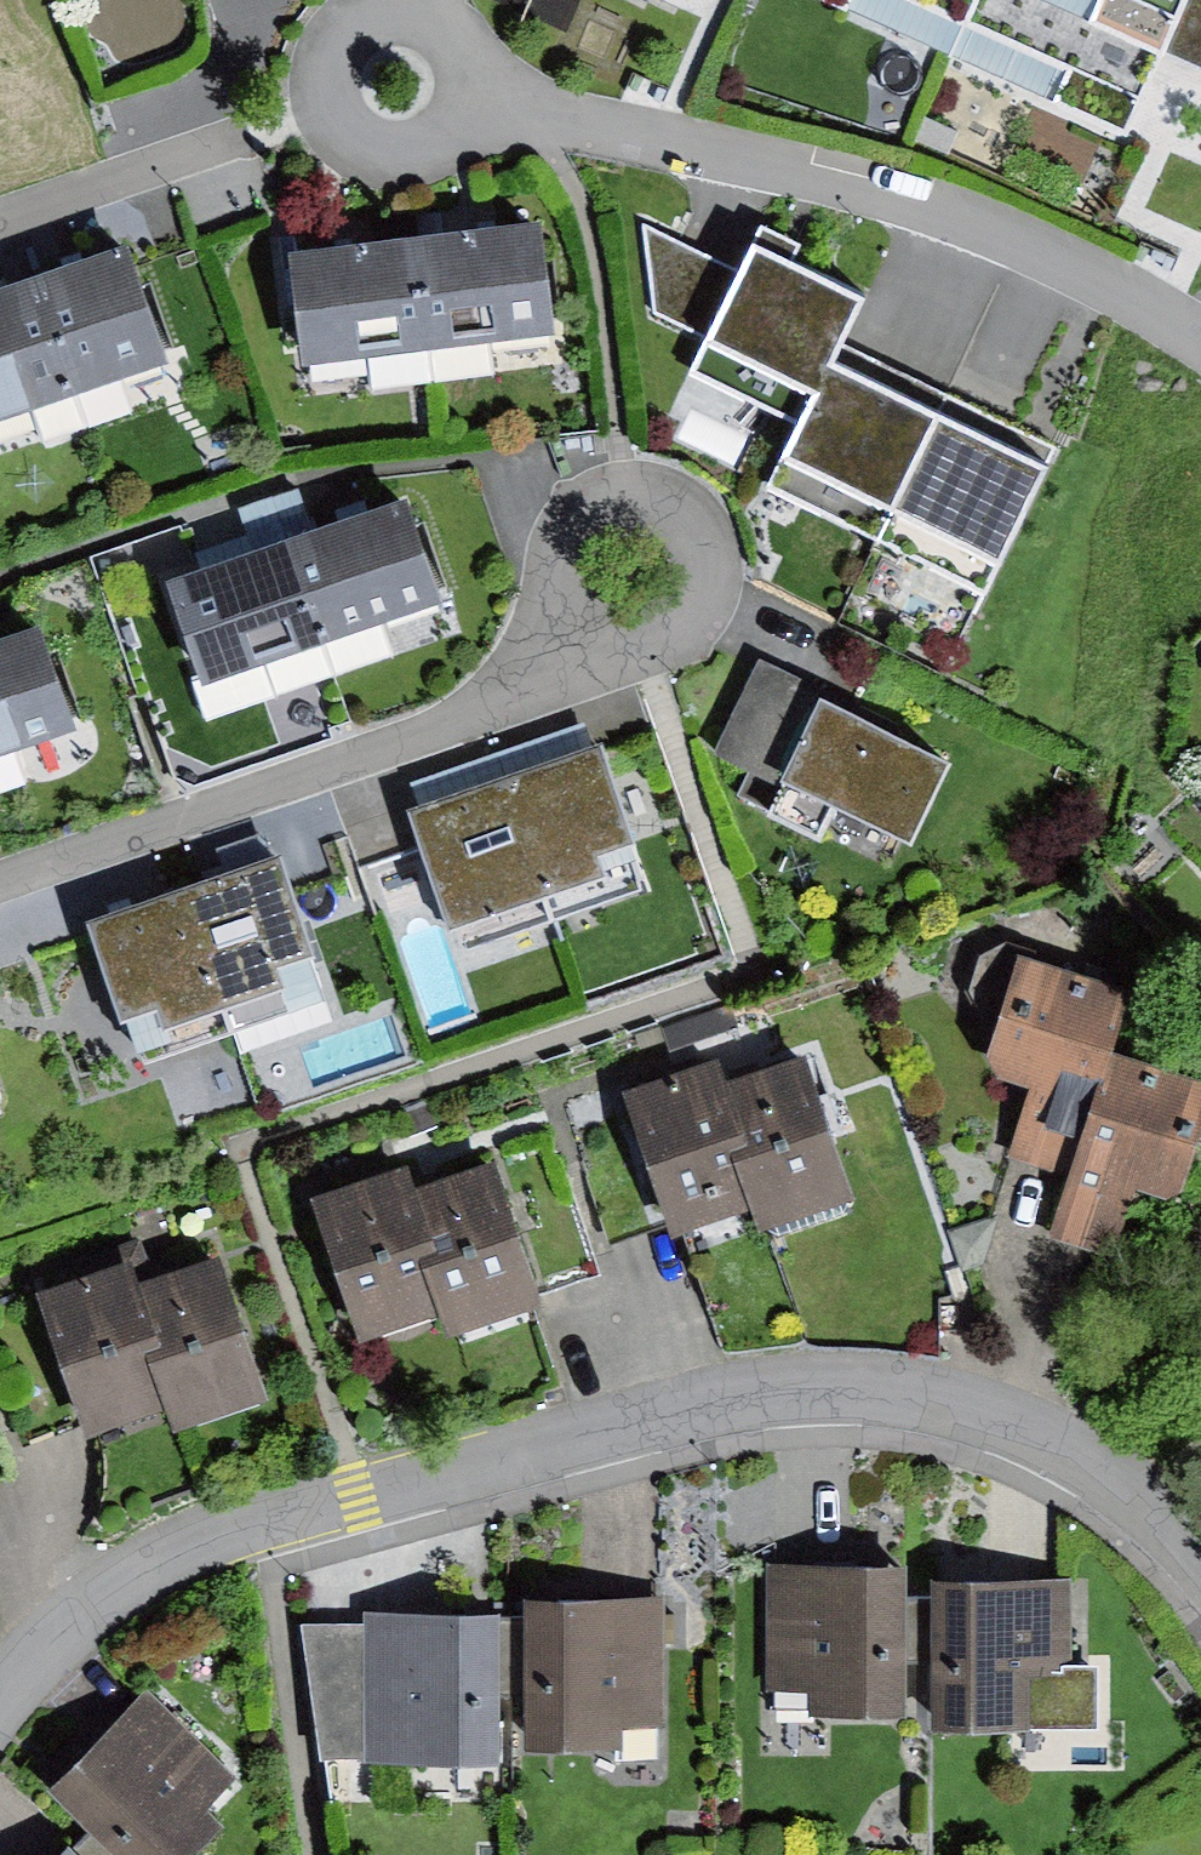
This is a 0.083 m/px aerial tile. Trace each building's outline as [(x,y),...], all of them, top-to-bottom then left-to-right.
[(850,13),(856,0),(823,0),(850,13)] [(1174,0),(948,0),(1077,59),(1063,89),(1119,115),(1158,34),(1174,0)] [(1158,34),(1200,54),(1200,0),(1174,0),(1158,34)] [(542,206),(413,223),(433,381),(494,373),(488,330),(557,321),(542,206)] [(413,223),(288,239),(301,350),(365,342),(371,389),(433,381),(413,223)] [(706,337),(738,271),(642,223),(654,313),(706,337)] [(800,425),(835,353),(861,298),(790,263),(798,246),(759,227),(738,271),(706,337),(689,371),(800,425)] [(128,233),(30,266),(80,423),(132,408),(117,363),(165,348),(128,233)] [(0,276),(0,411),(33,400),(44,435),(80,423),(30,266),(0,276)] [(875,537),(940,404),(835,353),(800,425),(767,484),(875,537)] [(1052,459),(940,404),(875,537),(988,591),(1052,459)] [(406,492),(284,532),(330,672),(394,651),(380,610),(438,590),(406,492)] [(211,556),(168,570),(199,672),(261,653),(273,690),(330,672),(284,532),(211,556)] [(0,629),(0,790),(28,780),(14,742),(75,720),(36,616),(0,629)] [(954,746),(757,654),(713,748),(779,779),(767,805),(820,830),(838,791),(916,827),(954,746)] [(600,739),(507,770),(554,911),(647,880),(600,739)] [(507,770),(411,803),(459,942),(554,911),(507,770)] [(280,848),(182,881),(221,993),(285,970),(278,950),(311,939),(280,848)] [(182,881),(90,913),(121,1004),(158,991),(165,1012),(221,993),(182,881)] [(1127,982),(1007,943),(980,956),(970,989),(994,1017),(984,1046),(997,1067),(1033,1079),(1008,1157),(1063,1175),(1107,1043),(1127,982)] [(855,1190),(806,1043),(715,1073),(756,1198),(765,1220),(855,1190)] [(1107,1043),(1063,1175),(1043,1235),(1109,1257),(1135,1177),(1168,1188),(1182,1181),(1200,1124),(1200,1074),(1107,1043)] [(672,1226),(756,1198),(715,1073),(708,1053),(623,1081),(652,1168),(672,1226)] [(9,1102),(0,1077),(0,1105),(9,1102)] [(428,1099),(401,1110),(411,1136),(438,1125),(428,1099)] [(542,1294),(494,1152),(401,1183),(443,1307),(448,1326),(542,1294)] [(360,1335),(443,1307),(401,1183),(393,1162),(310,1190),(360,1335)] [(268,1390),(219,1247),(124,1278),(165,1399),(173,1422),(268,1390)] [(85,1426),(165,1399),(124,1278),(117,1256),(37,1283),(85,1426)] [(910,1556),(770,1555),(769,1685),(810,1685),(810,1710),(909,1711),(910,1556)] [(1073,1572),(931,1572),(932,1723),(1098,1722),(1098,1663),(1074,1664),(1073,1572)] [(665,1590),(527,1590),(526,1743),(622,1744),(622,1722),(665,1722),(665,1590)] [(499,1606),(364,1608),(364,1621),(301,1619),(315,1758),(363,1757),(363,1762),(503,1757),(499,1606)] [(147,1689),(50,1783),(121,1854),(188,1854),(226,1818),(206,1798),(231,1774),(147,1689)] [(617,1766),(653,1775),(665,1732),(628,1722),(617,1766)] [(53,1854),(77,1854),(65,1843),(53,1854)]
